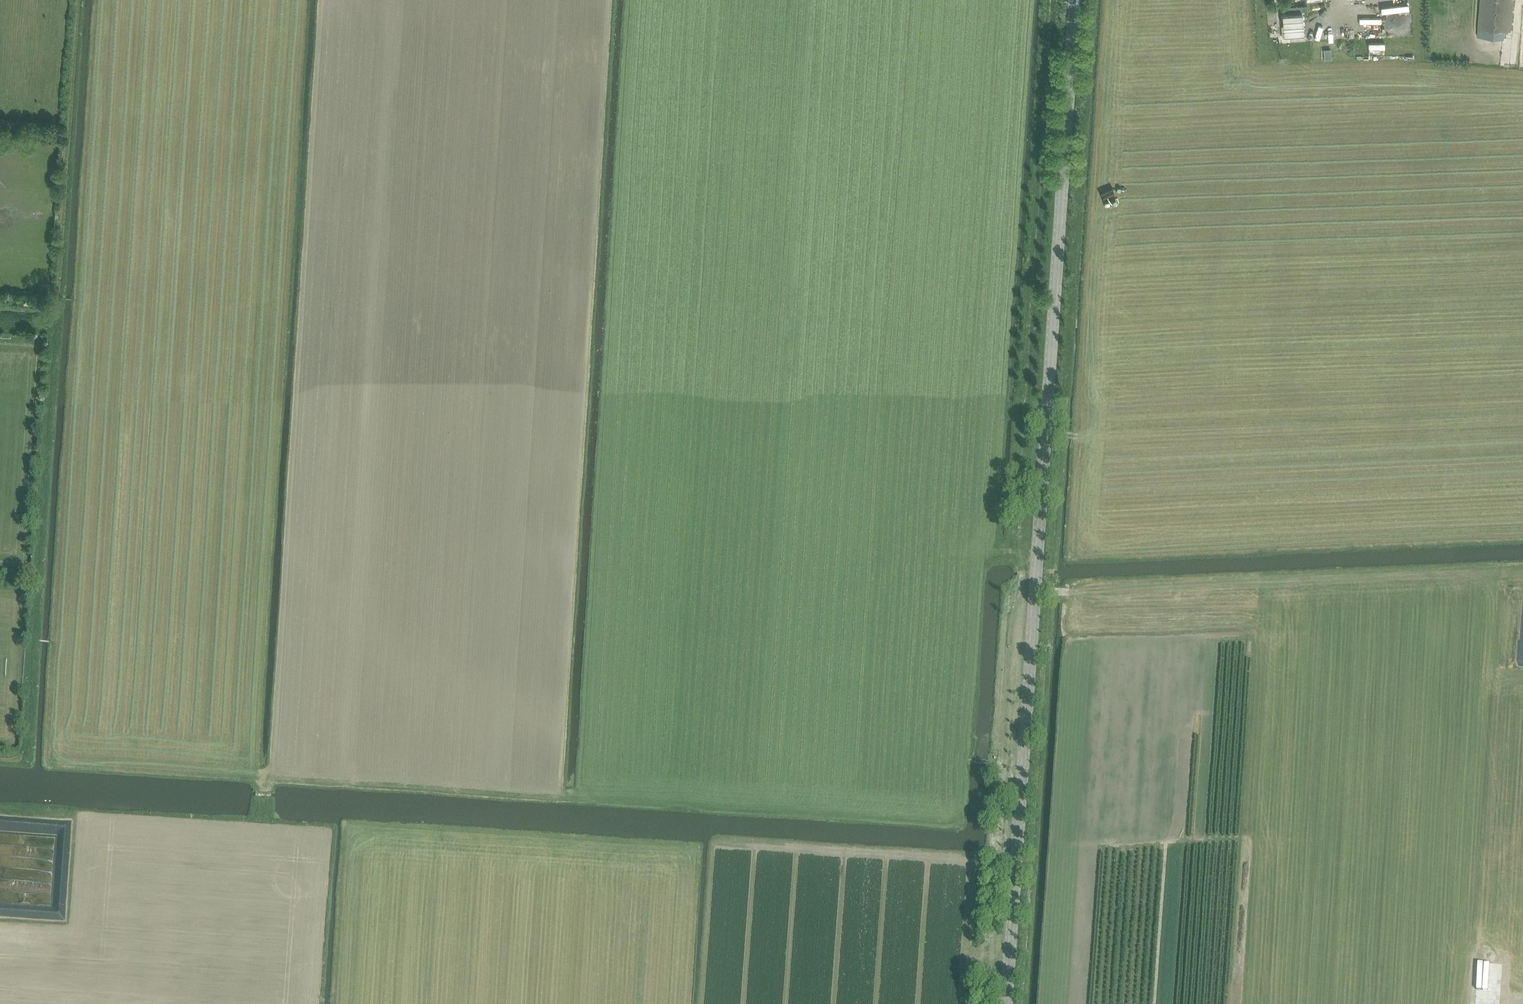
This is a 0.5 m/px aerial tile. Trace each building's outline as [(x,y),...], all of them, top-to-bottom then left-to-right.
[(1478,28),(1505,31),(1512,32),(1514,0),(1480,0),(1478,28)] [(1510,991),(1510,1003),(1522,1003),(1522,992),(1510,991)]
